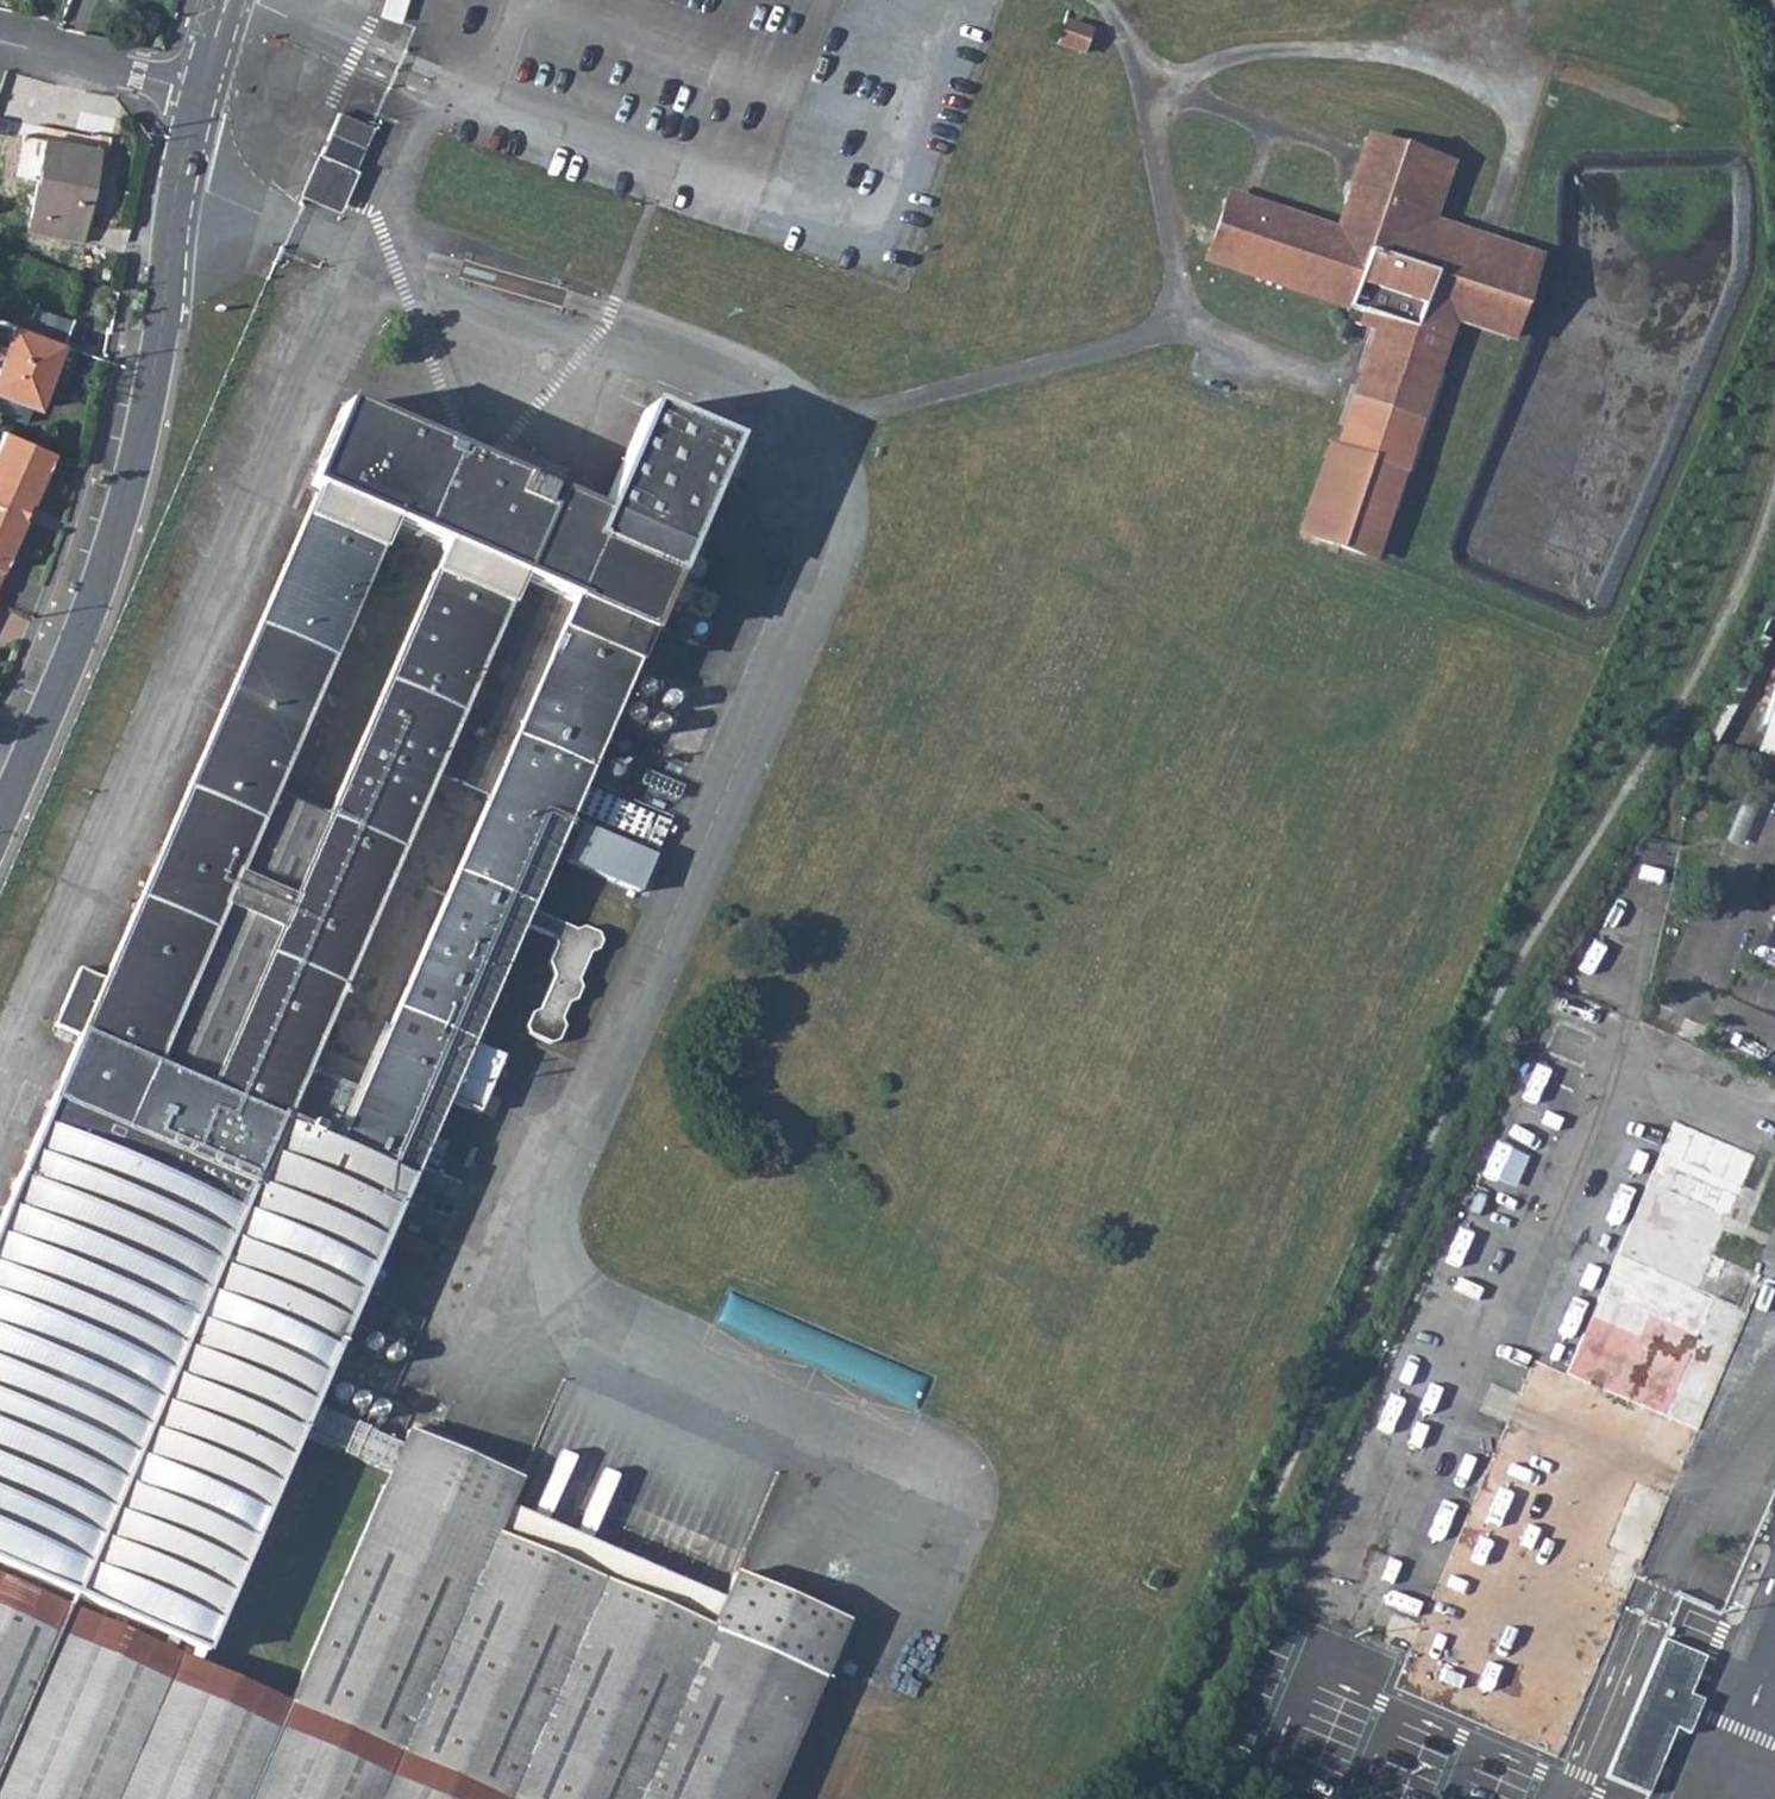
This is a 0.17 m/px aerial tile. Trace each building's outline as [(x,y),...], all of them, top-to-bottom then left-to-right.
[(403,19),(408,0),(388,0),(384,13),(403,19)] [(1086,55),(1093,32),(1064,23),(1056,45),(1086,55)] [(341,116),(311,182),(337,194),(347,172),(354,171),(372,129),(341,116)] [(1384,318),(1342,442),(1340,450),(1332,448),(1304,529),(1373,554),(1405,462),(1455,317),(1514,336),(1539,258),(1430,222),(1437,203),(1450,160),(1369,134),(1354,187),(1338,231),(1230,195),(1209,261),(1384,318)] [(59,140),(35,228),(85,242),(107,152),(59,140)] [(311,182),(305,195),(337,209),(354,171),(347,172),(337,194),(311,182)] [(74,322),(38,308),(29,331),(65,345),(74,322)] [(34,407),(46,376),(52,379),(65,345),(29,331),(0,320),(0,393),(34,407)] [(314,495),(103,979),(77,967),(52,1024),(78,1036),(0,1215),(0,1798),(767,1798),(823,1671),(425,1498),(441,1464),(313,1409),(412,1179),(455,1197),(475,1151),(432,1132),(521,926),(556,941),(560,950),(552,969),(556,976),(540,1013),(531,1016),(526,1028),(530,1038),(552,1048),(560,1046),(566,1032),(564,1026),(563,1022),(569,1008),(577,1007),(580,998),(583,991),(581,986),(581,982),(591,958),(599,955),(603,945),(601,938),(584,931),(577,934),(527,912),(726,450),(642,412),(601,507),(595,521),(339,408),(311,471),(322,475),(314,495)] [(0,576),(55,460),(4,437),(0,446),(0,576)] [(528,460),(522,483),(560,492),(566,469),(528,460)] [(311,471),(303,490),(314,495),(322,475),(311,471)] [(1774,727),(1774,654),(1755,722),(1774,727)] [(1550,1750),(1690,1425),(1660,1412),(1657,1409),(1692,1331),(1696,1320),(1702,1307),(1706,1300),(1709,1292),(1691,1283),(1696,1271),(1709,1276),(1719,1254),(1706,1248),(1747,1150),(1668,1116),(1559,1368),(1528,1354),(1388,1680),(1550,1750)] [(1660,1412),(1690,1425),(1694,1414),(1711,1376),(1725,1344),(1737,1318),(1742,1306),(1709,1292),(1706,1300),(1702,1307),(1696,1320),(1692,1331),(1657,1409),(1660,1412)] [(1660,1639),(1604,1774),(1645,1791),(1673,1725),(1687,1731),(1701,1699),(1686,1693),(1701,1657),(1660,1639)]
